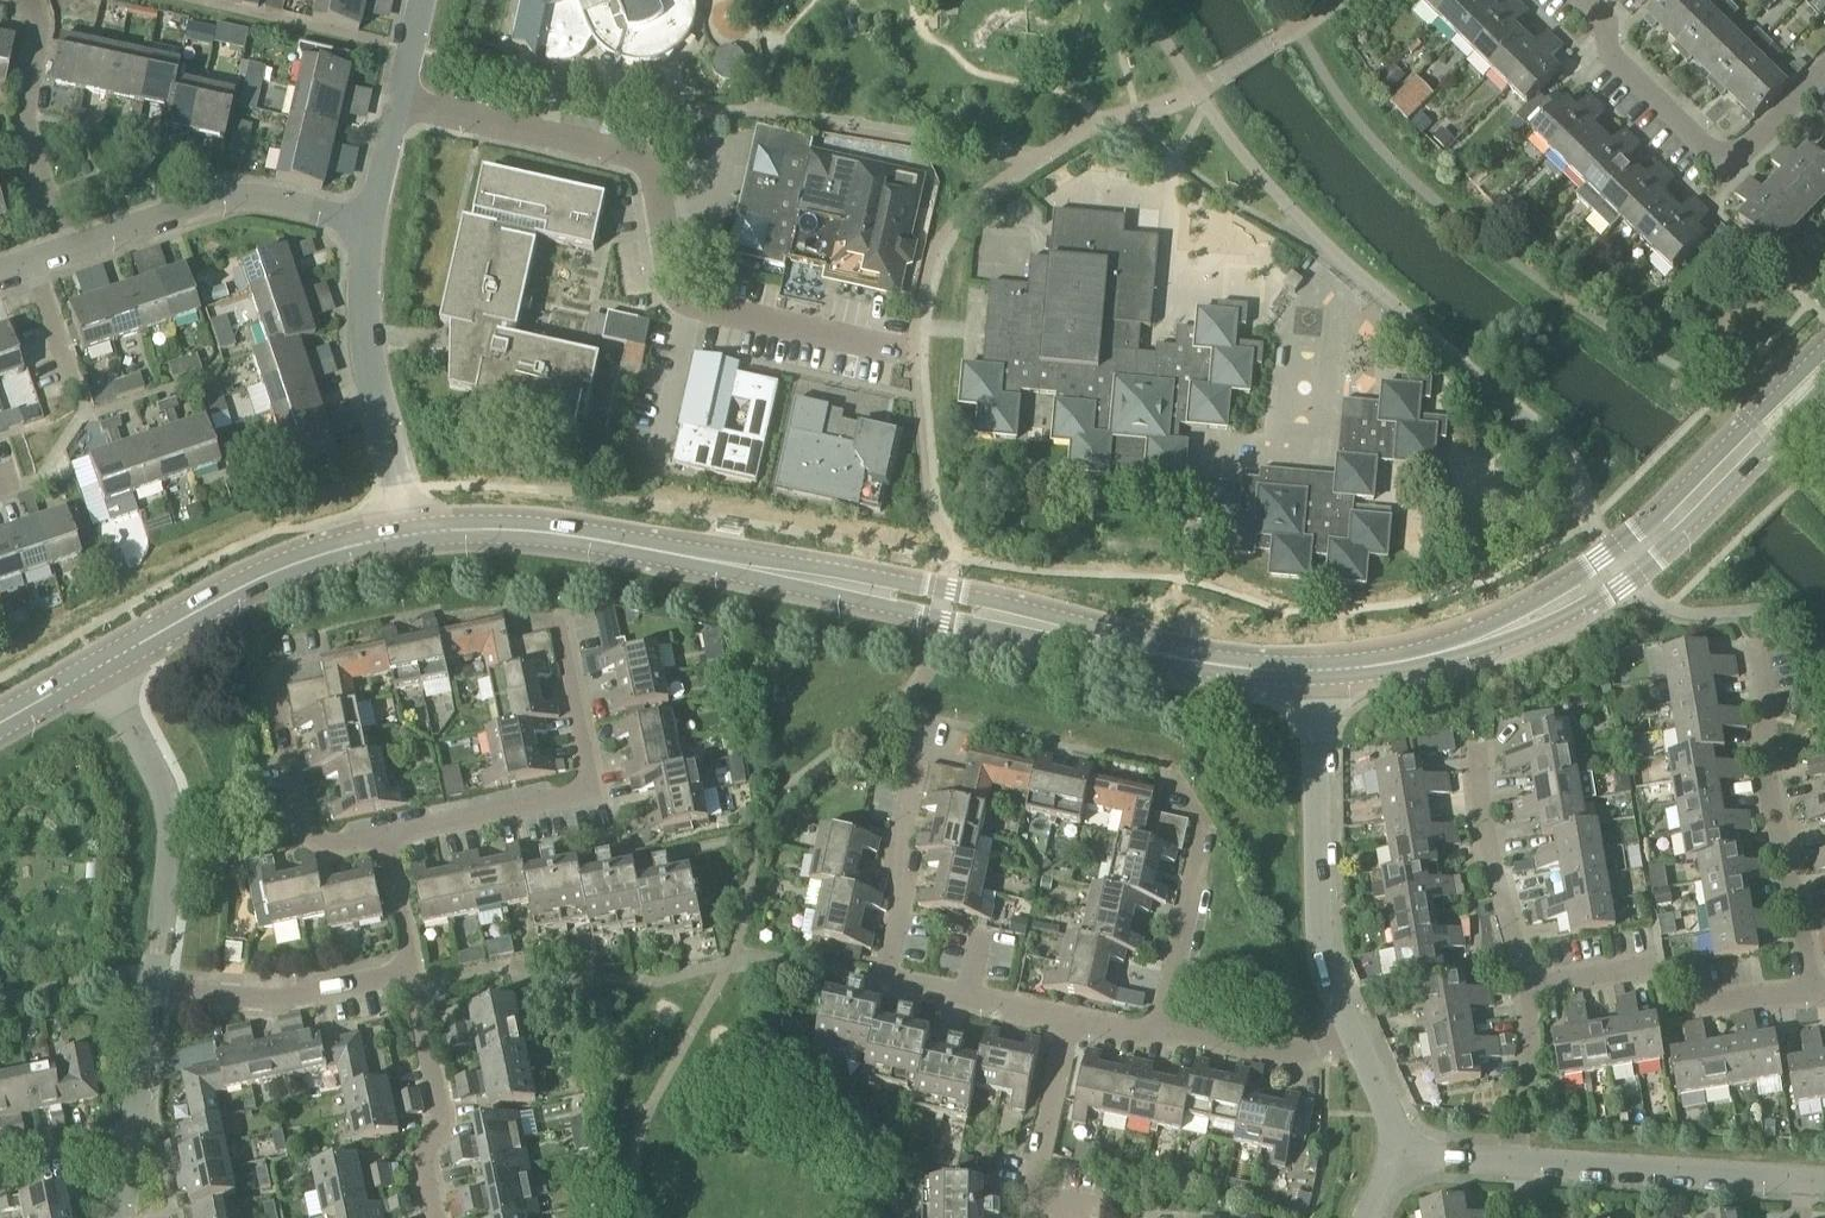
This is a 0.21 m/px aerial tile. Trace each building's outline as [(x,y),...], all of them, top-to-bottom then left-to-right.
[(285,0),(266,0),(264,11),(281,15),(285,0)] [(310,21),(357,32),(365,0),(315,0),(310,21)] [(511,44),(524,47),(535,63),(538,50),(547,52),(545,63),(557,65),(569,63),(580,58),(582,56),(583,55),(583,54),(586,49),(587,46),(590,43),(592,40),(601,50),(611,58),(624,63),(637,65),(650,64),(656,62),(660,61),(663,68),(674,53),(683,44),(689,35),(694,24),(696,12),(695,0),(521,0),(511,44)] [(1438,21),(1459,0),(1424,0),(1420,4),(1438,21)] [(1438,21),(1456,39),(1488,6),(1481,0),(1459,0),(1438,21)] [(1648,17),(1643,22),(1652,31),(1656,26),(1666,35),(1697,3),(1694,0),(1664,0),(1659,6),(1648,17)] [(1666,35),(1675,44),(1671,49),(1679,57),(1730,5),(1725,0),(1719,0),(1707,13),(1697,3),(1666,35)] [(1488,6),(1456,39),(1474,56),(1520,8),(1512,1),(1498,16),(1488,6)] [(1730,5),(1679,57),(1686,64),(1691,60),(1701,69),(1732,37),(1722,28),(1738,12),(1730,5)] [(147,21),(149,12),(145,11),(128,7),(126,16),(147,21)] [(1520,8),(1474,56),(1491,73),(1522,40),(1513,31),(1528,16),(1520,8)] [(184,42),(195,45),(199,26),(188,24),(184,42)] [(228,30),(216,28),(213,44),(225,46),(228,30)] [(1732,37),(1701,69),(1710,78),(1705,83),(1714,91),(1765,39),(1756,31),(1742,47),(1732,37)] [(1522,40),(1491,73),(1508,89),(1554,42),(1546,34),(1532,49),(1522,40)] [(3,89),(13,42),(0,39),(0,88),(3,89)] [(79,113),(83,94),(78,93),(88,46),(58,39),(48,86),(74,92),(70,111),(79,113)] [(1765,39),(1714,91),(1721,99),(1726,94),(1736,103),(1767,71),(1758,62),(1773,46),(1765,39)] [(1554,42),(1508,89),(1527,108),(1559,75),(1548,65),(1562,50),(1554,42)] [(78,93),(83,94),(107,99),(118,52),(88,46),(78,93)] [(713,74),(716,78),(721,81),(726,83),(732,83),(737,81),(741,78),(745,73),(746,68),(746,62),(744,57),(741,53),(736,50),(731,48),(726,48),(720,50),(716,53),(713,58),(711,63),(711,68),(713,74)] [(132,105),(128,123),(137,125),(141,107),(138,106),(148,58),(118,52),(107,99),(132,105)] [(138,106),(141,107),(165,112),(167,112),(174,83),(177,65),(148,58),(138,106)] [(301,61),(294,91),(341,102),(348,71),(301,61)] [(248,64),(244,80),(261,84),(265,68),(248,64)] [(1375,84),(1376,85),(1387,95),(1404,78),(1392,67),(1375,84)] [(1767,71),(1736,103),(1745,112),(1740,117),(1749,126),(1754,121),(1785,89),(1767,71)] [(261,84),(244,80),(240,95),(258,99),(261,84)] [(187,135),(183,154),(192,156),(196,137),(192,136),(202,89),(174,83),(167,112),(165,112),(161,129),(187,135)] [(192,136),(196,137),(222,142),(232,95),(202,89),(192,136)] [(294,91),(287,120),(334,131),(341,102),(294,91)] [(1390,105),(1389,105),(1406,122),(1406,121),(1420,108),(1403,91),(1390,105)] [(1526,126),(1535,116),(1547,104),(1539,95),(1527,108),(1517,117),(1526,126)] [(1532,136),(1550,154),(1597,106),(1589,99),(1575,114),(1564,103),(1532,136)] [(1597,106),(1550,154),(1567,171),(1599,138),(1590,129),(1604,114),(1597,106)] [(84,114),(79,113),(70,111),(64,110),(63,119),(82,123),(84,114)] [(1409,124),(1421,136),(1429,127),(1417,115),(1409,124)] [(287,120),(280,150),(327,160),(334,131),(287,120)] [(137,125),(128,123),(124,122),(122,131),(141,136),(143,126),(137,125)] [(234,123),(231,138),(248,142),(251,127),(234,123)] [(813,143),(761,131),(742,219),(738,219),(732,244),(730,256),(785,268),(786,261),(810,155),(813,143)] [(1451,141),(1441,131),(1432,140),(1442,150),(1451,141)] [(1599,138),(1567,171),(1585,188),(1631,140),(1624,133),(1609,148),(1599,138)] [(248,142),(231,138),(227,154),(244,157),(248,142)] [(1631,140),(1585,188),(1576,198),(1593,214),(1634,172),(1624,163),(1639,148),(1631,140)] [(1775,154),(1823,200),(1824,198),(1824,167),(1809,151),(1798,161),(1783,146),(1775,154)] [(327,160),(280,150),(273,180),(320,191),(327,160)] [(192,156),(183,154),(178,153),(176,161),(186,163),(195,166),(197,157),(192,156)] [(1782,177),(1773,186),(1806,218),(1823,200),(1775,154),(1767,162),(1782,177)] [(920,180),(810,155),(786,261),(835,272),(839,273),(837,280),(895,293),(902,263),(910,265),(914,244),(906,242),(920,180)] [(1480,170),(1468,160),(1458,170),(1470,181),(1480,170)] [(1634,172),(1593,214),(1611,232),(1620,222),(1666,175),(1659,167),(1644,182),(1634,172)] [(594,253),(605,200),(483,173),(473,216),(475,216),(473,225),(463,223),(440,326),(450,328),(449,390),(475,396),(472,410),(576,433),(578,421),(584,422),(590,394),(591,394),(599,360),(514,341),(516,332),(517,333),(531,270),(538,241),(594,253)] [(1666,175),(1620,222),(1637,239),(1669,206),(1659,197),(1674,182),(1666,175)] [(1749,181),(1741,189),(1789,235),(1806,218),(1773,186),(1764,196),(1749,181)] [(1789,235),(1741,189),(1733,197),(1749,212),(1738,222),(1771,254),(1789,235)] [(1669,206),(1637,239),(1655,256),(1701,209),(1693,201),(1678,216),(1669,206)] [(1701,209),(1655,256),(1673,274),(1705,241),(1694,231),(1709,216),(1701,209)] [(1156,347),(1155,357),(1139,355),(1141,327),(1151,328),(1159,240),(1124,237),(1126,219),(1055,213),(1050,261),(1030,259),(1028,288),(990,284),(982,369),(964,368),(960,407),(979,409),(976,437),(1016,441),(1020,394),(1056,397),(1052,444),(1071,446),(1068,474),(1110,478),(1110,469),(1145,472),(1144,482),(1183,485),(1187,444),(1177,443),(1178,427),(1226,432),(1230,393),(1249,394),(1252,366),(1261,367),(1262,347),(1234,344),(1235,326),(1245,327),(1247,308),(1217,305),(1216,314),(1197,313),(1196,331),(1176,329),(1174,348),(1156,347)] [(1736,242),(1728,252),(1741,264),(1749,254),(1736,242)] [(238,265),(248,295),(293,279),(284,250),(238,265)] [(182,269),(153,279),(168,325),(198,315),(182,269)] [(1294,295),(1303,283),(1291,275),(1283,286),(1294,295)] [(153,279),(124,289),(139,335),(168,325),(153,279)] [(293,279),(248,295),(257,322),(303,307),(293,279)] [(223,287),(199,295),(203,308),(227,300),(223,287)] [(124,289),(96,298),(111,344),(139,335),(124,289)] [(111,344),(96,298),(66,308),(82,354),(111,344)] [(303,307),(257,322),(267,352),(296,342),(296,343),(313,337),(303,307)] [(601,341),(643,350),(644,347),(650,323),(607,314),(601,341)] [(208,323),(212,337),(230,331),(225,318),(208,323)] [(0,330),(0,381),(21,374),(6,328),(0,330)] [(230,331),(212,337),(218,354),(235,348),(230,331)] [(267,352),(250,357),(260,386),(305,370),(296,343),(296,342),(267,352)] [(196,356),(180,362),(186,378),(202,373),(196,356)] [(703,361),(701,369),(697,369),(692,392),(688,392),(680,426),(674,457),(672,464),(757,483),(779,385),(733,375),(734,368),(703,361)] [(186,378),(180,362),(166,366),(172,383),(186,378)] [(305,370),(260,386),(269,414),(315,399),(305,370)] [(138,375),(122,381),(128,398),(144,392),(138,375)] [(1342,402),(1340,420),(1335,478),(1259,471),(1257,490),(1201,485),(1197,524),(1216,526),(1213,554),(1253,558),(1253,553),(1271,554),(1269,578),(1308,582),(1310,558),(1327,559),(1325,583),(1365,587),(1368,558),(1386,560),(1390,520),(1351,517),(1353,499),(1372,501),(1375,463),(1432,468),(1434,440),(1444,441),(1446,421),(1417,418),(1419,401),(1428,401),(1430,381),(1401,379),(1400,388),(1381,386),(1379,405),(1342,402)] [(128,398),(122,381),(108,386),(114,402),(128,398)] [(200,389),(205,404),(222,398),(217,384),(213,385),(200,389)] [(93,409),(107,404),(101,386),(87,391),(92,407),(93,409)] [(222,398),(205,404),(210,421),(227,414),(222,398)] [(315,399),(269,414),(279,442),(324,427),(315,399)] [(158,415),(163,414),(172,411),(177,409),(174,401),(164,404),(156,407),(158,415)] [(776,490),(825,501),(842,423),(839,423),(841,415),(827,412),(827,411),(795,403),(788,434),(776,490)] [(18,410),(2,416),(8,433),(24,427),(18,410)] [(172,411),(163,414),(169,432),(173,430),(189,476),(218,466),(203,421),(178,429),(172,411)] [(2,416),(0,417),(0,435),(8,433),(2,416)] [(106,433),(115,430),(120,428),(117,419),(108,423),(99,426),(101,434),(106,433)] [(842,423),(825,501),(826,501),(873,512),(879,513),(897,435),(873,430),(843,423),(842,423)] [(324,427),(279,442),(288,472),(334,457),(324,427)] [(132,495),(160,486),(145,440),(121,448),(115,430),(106,433),(112,451),(117,450),(132,495)] [(145,440),(160,486),(189,476),(173,430),(169,432),(145,440)] [(236,440),(219,447),(224,461),(241,455),(236,440)] [(102,505),(132,495),(117,450),(112,451),(87,459),(102,505)] [(241,455),(224,461),(229,476),(246,471),(241,455)] [(24,505),(32,502),(38,500),(35,492),(25,495),(23,496),(16,498),(19,507),(24,505)] [(38,520),(32,502),(24,505),(30,523),(34,522),(49,568),(79,558),(64,512),(38,520)] [(184,510),(189,523),(189,524),(203,519),(203,517),(198,505),(184,510)] [(5,531),(21,577),(49,568),(34,522),(30,523),(5,531)] [(142,526),(146,539),(159,535),(155,522),(142,526)] [(21,577),(5,531),(0,533),(0,584),(21,577)] [(595,614),(601,647),(620,643),(613,610),(595,614)] [(11,632),(27,623),(22,614),(5,623),(11,632)] [(423,699),(451,693),(444,663),(443,663),(438,638),(439,638),(436,624),(422,627),(425,641),(412,643),(422,694),(423,699)] [(502,624),(439,638),(438,638),(443,663),(444,663),(483,655),(488,678),(514,673),(507,642),(505,630),(503,624),(502,624)] [(382,635),(385,649),(386,649),(391,674),(390,674),(394,693),(418,688),(419,695),(422,694),(412,643),(399,646),(396,633),(382,635)] [(545,635),(532,637),(538,668),(546,666),(546,667),(552,666),(545,635)] [(526,670),(538,668),(532,637),(520,640),(526,670)] [(514,673),(526,670),(520,640),(507,642),(514,673)] [(1662,654),(1666,681),(1710,673),(1705,647),(1662,654)] [(385,649),(331,660),(330,660),(321,662),(320,662),(324,681),(331,712),(356,706),(351,682),(390,674),(391,674),(386,649),(385,649)] [(615,672),(618,685),(668,675),(668,672),(661,673),(656,649),(620,657),(602,660),(599,661),(602,675),(615,672)] [(721,654),(705,657),(707,666),(723,663),(721,654)] [(1718,662),(1720,672),(1736,669),(1734,659),(1718,662)] [(488,706),(538,696),(535,682),(549,679),(546,667),(546,666),(538,668),(526,670),(514,673),(488,678),(493,702),(487,703),(488,706)] [(725,666),(706,668),(708,683),(729,681),(725,666)] [(1736,669),(1720,672),(1721,681),(1737,679),(1736,669)] [(1710,673),(1666,681),(1670,706),(1714,699),(1710,673)] [(668,675),(618,685),(621,699),(607,702),(610,716),(668,703),(663,679),(669,678),(668,675)] [(331,712),(324,681),(312,683),(318,714),(331,712)] [(306,717),(318,714),(312,683),(300,686),(306,717)] [(1611,694),(1609,685),(1600,687),(1601,696),(1611,694)] [(286,689),(289,705),(292,720),(306,717),(300,686),(286,689)] [(538,696),(488,706),(488,709),(495,708),(500,731),(500,732),(543,722),(544,723),(558,720),(555,706),(541,709),(538,696)] [(1714,699),(1670,706),(1675,731),(1718,724),(1714,699)] [(360,730),(356,706),(331,712),(318,714),(306,717),(292,720),(291,720),(294,733),(314,729),(317,742),(367,731),(367,728),(360,730)] [(1727,712),(1728,722),(1744,720),(1742,710),(1727,712)] [(630,740),(632,754),(683,743),(682,740),(676,741),(671,717),(613,729),(616,743),(630,740)] [(1744,720),(1728,722),(1730,732),(1746,729),(1744,720)] [(484,759),(485,762),(535,752),(532,738),(546,735),(544,723),(543,722),(500,732),(500,731),(485,734),(491,758),(484,759)] [(1675,731),(1679,755),(1679,757),(1711,751),(1711,752),(1723,750),(1718,724),(1675,731)] [(1506,744),(1524,743),(1523,726),(1505,728),(1506,744)] [(1524,733),(1528,760),(1572,753),(1568,726),(1524,733)] [(306,758),(309,772),(323,769),(323,768),(366,759),(362,736),(368,734),(367,731),(317,742),(320,755),(306,758)] [(1452,746),(1451,736),(1416,742),(1419,759),(1454,753),(1452,746)] [(621,770),(624,784),(638,781),(638,780),(682,771),(682,770),(677,747),(683,746),(683,743),(632,754),(635,767),(621,770)] [(1054,750),(1040,747),(1035,770),(1030,795),(1029,795),(1025,814),(1049,820),(1048,826),(1051,826),(1062,776),(1048,773),(1054,750)] [(1667,757),(1672,784),(1716,776),(1711,752),(1711,751),(1679,757),(1679,755),(1667,757)] [(481,777),(484,791),(555,776),(552,762),(538,765),(535,752),(485,762),(485,763),(491,761),(494,774),(481,777)] [(1501,755),(1503,764),(1519,762),(1517,752),(1501,755)] [(1572,753),(1528,760),(1533,785),(1576,778),(1576,777),(1572,753)] [(366,759),(323,768),(323,769),(325,782),(339,779),(342,792),(392,782),(391,779),(385,780),(380,756),(366,759)] [(1035,770),(971,756),(968,768),(966,775),(959,805),(985,811),(990,787),(1029,795),(1030,795),(1035,770)] [(1373,758),(1354,759),(1356,796),(1375,795),(1373,758)] [(1809,779),(1824,776),(1824,760),(1806,762),(1809,779)] [(1519,762),(1503,764),(1504,774),(1520,772),(1519,762)] [(1724,765),(1725,775),(1741,772),(1740,763),(1724,765)] [(1375,771),(1379,797),(1423,790),(1419,764),(1375,771)] [(1062,776),(1051,826),(1054,827),(1055,821),(1079,826),(1084,807),(1083,807),(1088,782),(1089,782),(1092,768),(1078,765),(1075,779),(1062,776)] [(682,771),(638,780),(638,781),(641,793),(655,790),(657,804),(708,793),(707,790),(701,792),(696,767),(682,770),(682,771)] [(929,767),(925,783),(939,785),(942,769),(929,767)] [(447,798),(464,795),(458,768),(441,772),(447,798)] [(942,769),(939,785),(936,800),(948,802),(955,772),(942,769)] [(948,802),(959,805),(966,775),(955,772),(948,802)] [(1741,772),(1725,775),(1727,785),(1743,782),(1741,772)] [(1576,778),(1533,785),(1537,811),(1581,803),(1595,801),(1591,775),(1576,777),(1576,778)] [(1431,779),(1433,789),(1449,786),(1447,776),(1431,779)] [(1716,776),(1672,784),(1676,809),(1720,802),(1716,776)] [(331,808),(334,822),(405,807),(402,793),(389,796),(386,783),(392,782),(342,792),(345,806),(331,808)] [(1154,796),(1089,782),(1088,782),(1083,807),(1084,807),(1123,815),(1118,839),(1135,843),(1143,844),(1150,814),(1151,808),(1154,796)] [(1449,786),(1433,789),(1435,798),(1450,796),(1449,786)] [(1423,790),(1379,797),(1384,823),(1427,816),(1423,790)] [(647,820),(649,834),(650,834),(674,829),(691,825),(707,822),(702,798),(708,796),(708,793),(657,804),(660,817),(647,820)] [(936,800),(927,798),(924,811),(938,814),(935,827),(986,838),(986,835),(980,834),(985,811),(959,805),(948,802),(936,800)] [(1824,810),(1824,799),(1817,800),(1817,802),(1819,811),(1824,810)] [(1510,805),(1511,815),(1527,812),(1525,802),(1510,805)] [(1676,809),(1681,835),(1724,828),(1734,826),(1733,816),(1723,818),(1720,802),(1676,809)] [(1801,804),(1803,814),(1819,811),(1817,802),(1801,804)] [(1581,803),(1537,811),(1541,837),(1553,835),(1553,834),(1596,827),(1596,825),(1585,827),(1581,803)] [(1819,811),(1803,814),(1805,824),(1820,821),(1819,811)] [(751,812),(738,812),(738,829),(748,829),(751,829),(751,812)] [(1527,812),(1511,815),(1513,825),(1529,822),(1527,812)] [(1150,814),(1143,844),(1155,847),(1162,817),(1150,814)] [(1733,816),(1734,826),(1750,824),(1748,814),(1733,816)] [(1427,816),(1384,823),(1388,848),(1431,841),(1427,816)] [(1155,847),(1167,850),(1174,820),(1162,817),(1155,847)] [(1188,823),(1174,820),(1167,850),(1176,852),(1181,854),(1188,823)] [(1750,824),(1734,826),(1736,836),(1752,833),(1750,824)] [(691,825),(674,829),(676,837),(693,833),(691,825)] [(929,854),(930,854),(974,863),(979,840),(985,841),(986,838),(935,827),(932,841),(919,838),(915,851),(929,854)] [(1440,830),(1441,839),(1457,836),(1456,827),(1440,830)] [(1553,834),(1553,835),(1557,859),(1601,852),(1596,827),(1553,834)] [(1724,828),(1681,835),(1685,862),(1696,860),(1696,859),(1728,853),(1728,852),(1724,828)] [(809,852),(809,855),(859,866),(862,853),(876,856),(879,842),(821,829),(816,854),(809,852)] [(1457,836),(1441,839),(1443,849),(1459,846),(1457,836)] [(1106,864),(1156,875),(1159,862),(1173,865),(1176,852),(1167,850),(1155,847),(1143,844),(1135,843),(1118,839),(1113,863),(1107,861),(1106,864)] [(1431,841),(1388,848),(1392,872),(1392,873),(1424,868),(1425,869),(1436,867),(1431,841)] [(507,863),(494,866),(504,916),(507,916),(506,910),(529,905),(530,905),(523,875),(524,874),(518,846),(504,849),(507,863)] [(1696,859),(1696,860),(1700,884),(1744,877),(1740,850),(1728,852),(1728,853),(1696,859)] [(588,922),(580,880),(577,863),(557,868),(553,851),(539,854),(543,870),(524,874),(523,875),(530,905),(529,905),(535,933),(559,928),(560,935),(566,933),(565,927),(588,922)] [(1530,854),(1531,864),(1547,861),(1545,851),(1530,854)] [(1601,852),(1557,859),(1561,885),(1605,877),(1601,852)] [(1811,865),(1824,862),(1824,852),(1810,855),(1811,865)] [(930,854),(929,854),(927,867),(941,870),(938,883),(982,893),(988,895),(989,891),(982,890),(988,866),(974,863),(930,854)] [(478,855),(465,858),(476,916),(500,911),(501,917),(504,916),(494,866),(481,869),(478,855)] [(859,866),(809,855),(808,858),(814,860),(809,884),(823,887),(823,886),(867,896),(867,895),(870,882),(856,879),(859,866)] [(599,876),(580,880),(588,922),(591,939),(616,934),(617,940),(623,939),(621,932),(644,928),(637,885),(633,868),(613,873),(610,856),(596,859),(599,876)] [(454,874),(441,877),(451,928),(454,927),(453,921),(476,916),(465,858),(451,860),(454,874)] [(298,931),(301,930),(290,880),(277,882),(272,859),(244,865),(258,932),(296,924),(298,931)] [(304,877),(290,880),(301,930),(304,929),(302,923),(325,918),(326,918),(317,874),(314,860),(301,863),(304,877)] [(1547,861),(1531,864),(1533,873),(1549,871),(1547,861)] [(656,881),(637,885),(644,928),(648,944),(672,939),(673,945),(679,944),(678,937),(702,932),(690,874),(669,878),(666,862),(652,864),(656,881)] [(1811,865),(1813,874),(1824,872),(1824,862),(1811,865)] [(360,880),(346,882),(357,933),(360,932),(358,926),(383,921),(370,863),(357,866),(360,880)] [(1752,865),(1754,875),(1770,872),(1768,863),(1752,865)] [(1156,875),(1106,864),(1105,867),(1112,869),(1107,891),(1107,892),(1150,902),(1164,905),(1167,892),(1153,889),(1156,875)] [(451,928),(441,877),(427,880),(424,866),(410,869),(423,927),(447,922),(448,928),(451,928)] [(1381,874),(1385,901),(1429,894),(1425,869),(1424,868),(1392,873),(1392,872),(1381,874)] [(330,872),(317,874),(326,918),(325,918),(328,932),(352,927),(354,933),(357,933),(346,882),(333,885),(330,872)] [(1060,872),(1058,881),(1070,884),(1072,874),(1060,872)] [(1770,872),(1754,875),(1756,885),(1772,882),(1770,872)] [(1605,877),(1561,885),(1565,910),(1609,902),(1605,877)] [(1744,877),(1700,884),(1705,909),(1748,902),(1744,877)] [(1039,892),(1050,894),(1052,881),(1042,879),(1039,892)] [(1437,882),(1439,892),(1454,889),(1453,879),(1437,882)] [(982,893),(938,883),(935,897),(921,894),(918,908),(989,923),(992,909),(979,906),(982,893)] [(812,908),(811,911),(861,922),(864,909),(878,912),(881,898),(867,895),(867,896),(823,886),(823,887),(818,910),(812,908)] [(1081,911),(1081,914),(1131,925),(1134,912),(1147,915),(1150,902),(1107,892),(1107,891),(1093,889),(1087,913),(1081,911)] [(1454,889),(1439,892),(1440,901),(1456,899),(1454,889)] [(1652,894),(1654,909),(1669,906),(1667,892),(1652,894)] [(1429,894),(1385,901),(1389,926),(1433,919),(1429,894)] [(1538,905),(1540,914),(1555,912),(1554,902),(1538,905)] [(1609,902),(1565,910),(1570,936),(1614,929),(1609,902)] [(1748,902),(1705,909),(1709,935),(1753,927),(1748,902)] [(1526,906),(1529,926),(1541,924),(1540,914),(1538,905),(1526,906)] [(861,922),(811,911),(810,914),(817,916),(811,940),(869,952),(872,939),(859,935),(861,922)] [(1555,912),(1540,914),(1541,924),(1557,921),(1555,912)] [(1761,916),(1763,926),(1778,923),(1777,913),(1761,916)] [(1131,925),(1081,914),(1080,917),(1086,919),(1081,942),(1125,951),(1125,952),(1139,955),(1142,941),(1128,938),(1131,925)] [(1656,920),(1656,922),(1658,932),(1670,930),(1668,918),(1656,920)] [(1433,919),(1389,926),(1394,951),(1437,944),(1433,919)] [(1017,936),(1025,938),(1028,924),(1013,921),(1010,935),(1017,936)] [(1778,923),(1763,926),(1764,935),(1780,933),(1778,923)] [(1056,936),(1058,930),(1033,925),(1031,931),(1056,936)] [(1753,927),(1709,935),(1714,961),(1757,954),(1753,927)] [(1445,933),(1447,942),(1463,939),(1461,930),(1445,933)] [(1055,965),(1061,966),(1105,975),(1108,962),(1122,965),(1125,952),(1125,951),(1081,942),(1067,939),(1062,963),(1056,961),(1055,965)] [(1463,939),(1447,942),(1449,952),(1465,949),(1463,939)] [(499,944),(502,960),(513,958),(509,942),(499,944)] [(1437,944),(1394,951),(1398,978),(1442,971),(1437,944)] [(236,949),(235,969),(252,970),(253,950),(236,949)] [(612,953),(614,963),(614,966),(622,964),(622,961),(620,951),(612,953)] [(1061,966),(1058,979),(1045,976),(1042,990),(1113,1005),(1116,992),(1102,989),(1105,975),(1061,966)] [(1418,984),(1422,1011),(1466,1003),(1462,977),(1418,984)] [(843,1062),(866,1067),(877,1024),(880,1008),(860,1004),(863,987),(850,984),(846,1001),(826,996),(813,1055),(837,1061),(836,1067),(842,1068),(843,1062)] [(1506,996),(1507,996),(1505,985),(1491,988),(1493,999),(1506,996)] [(1614,999),(1624,997),(1622,988),(1612,990),(1614,999)] [(1474,992),(1476,1002),(1492,999),(1490,989),(1474,992)] [(1634,996),(1624,997),(1626,1013),(1636,1011),(1634,996)] [(1563,1008),(1573,1006),(1572,999),(1571,997),(1562,998),(1563,1008)] [(1573,1006),(1583,1004),(1581,997),(1572,999),(1573,1006)] [(1626,1013),(1624,997),(1614,999),(1617,1015),(1626,1013)] [(1492,999),(1476,1002),(1478,1011),(1493,1009),(1492,999)] [(445,1030),(447,1041),(519,1026),(513,1000),(469,1010),(472,1024),(445,1030)] [(1466,1003),(1422,1011),(1427,1036),(1470,1029),(1466,1003)] [(1583,1004),(1573,1006),(1576,1022),(1585,1020),(1583,1004)] [(1576,1022),(1573,1006),(1563,1008),(1566,1023),(1576,1022)] [(896,1029),(877,1024),(866,1067),(863,1083),(887,1088),(885,1095),(891,1096),(893,1090),(915,1095),(926,1052),(930,1036),(909,1032),(913,1015),(899,1012),(896,1029)] [(1752,1014),(1742,1016),(1745,1031),(1755,1030),(1752,1014)] [(1745,1031),(1742,1016),(1732,1017),(1735,1033),(1745,1031)] [(300,1017),(288,1019),(301,1077),(326,1072),(321,1045),(319,1033),(304,1036),(300,1017)] [(1654,1018),(1628,1023),(1635,1066),(1662,1062),(1654,1018)] [(282,1040),(267,1043),(276,1082),(301,1077),(288,1019),(278,1021),(282,1040)] [(1628,1023),(1603,1027),(1610,1071),(1635,1066),(1628,1023)] [(1701,1023),(1691,1024),(1694,1040),(1704,1038),(1701,1023)] [(1694,1040),(1691,1024),(1682,1026),(1684,1042),(1694,1040)] [(519,1026),(447,1041),(449,1052),(477,1046),(479,1060),(524,1051),(519,1026)] [(250,1027),(238,1030),(250,1087),(276,1082),(267,1043),(254,1046),(250,1027)] [(1603,1027),(1577,1032),(1585,1075),(1610,1071),(1603,1027)] [(1470,1029),(1427,1036),(1431,1061),(1475,1054),(1470,1029)] [(231,1051),(216,1054),(219,1067),(220,1066),(225,1093),(250,1087),(238,1030),(227,1032),(231,1051)] [(973,1089),(974,1089),(997,1094),(995,1100),(999,1101),(1000,1095),(1009,1050),(996,1047),(999,1034),(985,1031),(978,1063),(979,1064),(973,1089)] [(1551,1036),(1553,1050),(1543,1052),(1546,1070),(1556,1069),(1558,1080),(1585,1075),(1577,1032),(1551,1036)] [(1818,1032),(1808,1033),(1811,1049),(1821,1047),(1818,1032)] [(1811,1049),(1808,1033),(1798,1035),(1801,1051),(1811,1049)] [(321,1045),(326,1072),(337,1069),(343,1094),(369,1088),(369,1087),(359,1037),(321,1045)] [(1514,1047),(1513,1037),(1499,1040),(1500,1050),(1514,1047)] [(1773,1037),(1747,1041),(1754,1085),(1780,1080),(1773,1037)] [(1009,1050),(1000,1095),(1013,1097),(1010,1111),(1024,1114),(1039,1043),(1026,1039),(1023,1053),(1009,1050)] [(945,1056),(926,1052),(915,1095),(912,1111),(936,1116),(935,1122),(941,1123),(942,1117),(966,1123),(974,1089),(973,1089),(979,1064),(978,1063),(959,1059),(963,1043),(949,1040),(945,1056)] [(1483,1042),(1484,1052),(1500,1050),(1499,1040),(1483,1042)] [(1747,1041),(1721,1046),(1729,1089),(1754,1085),(1747,1041)] [(1721,1046),(1696,1050),(1703,1094),(1729,1089),(1721,1046)] [(61,1066),(49,1069),(58,1108),(96,1100),(85,1048),(58,1054),(61,1066)] [(1500,1050),(1484,1052),(1486,1062),(1502,1059),(1500,1050)] [(1703,1094),(1696,1050),(1669,1054),(1677,1098),(1703,1094)] [(455,1080),(457,1091),(529,1076),(524,1051),(479,1060),(482,1075),(455,1080)] [(1476,1063),(1486,1062),(1484,1052),(1475,1054),(1431,1061),(1436,1088),(1479,1080),(1476,1063)] [(1099,1123),(1110,1072),(1097,1070),(1100,1056),(1086,1053),(1071,1124),(1085,1127),(1088,1114),(1100,1116),(1099,1123)] [(1813,1059),(1820,1103),(1824,1102),(1824,1057),(1813,1059)] [(1820,1103),(1813,1059),(1786,1064),(1794,1107),(1820,1103)] [(1110,1072),(1099,1123),(1102,1123),(1104,1117),(1127,1122),(1140,1064),(1127,1062),(1124,1075),(1110,1072)] [(1183,1120),(1184,1120),(1207,1125),(1206,1131),(1209,1132),(1219,1081),(1206,1078),(1209,1065),(1195,1062),(1192,1075),(1193,1075),(1183,1120)] [(1140,1064),(1127,1122),(1151,1127),(1150,1134),(1153,1134),(1163,1084),(1150,1081),(1153,1067),(1140,1064)] [(181,1074),(192,1125),(192,1126),(219,1120),(213,1095),(225,1093),(220,1066),(219,1067),(181,1074)] [(49,1069),(26,1074),(34,1113),(46,1110),(50,1129),(62,1127),(58,1108),(49,1069)] [(1219,1081),(1209,1132),(1211,1132),(1213,1126),(1236,1131),(1246,1087),(1249,1073),(1235,1070),(1233,1084),(1219,1081)] [(1163,1084),(1153,1134),(1156,1135),(1157,1129),(1181,1134),(1184,1120),(1183,1120),(1193,1075),(1192,1075),(1179,1073),(1176,1087),(1163,1084)] [(0,1079),(0,1083),(11,1137),(22,1135),(18,1116),(34,1113),(26,1074),(0,1079)] [(529,1076),(457,1091),(460,1103),(487,1097),(490,1111),(535,1102),(529,1076)] [(1269,1076),(1269,1095),(1297,1095),(1297,1076),(1269,1076)] [(0,1140),(11,1137),(0,1083),(0,1140)] [(369,1088),(343,1094),(348,1119),(420,1104),(417,1093),(390,1098),(387,1084),(369,1087),(369,1088)] [(1246,1087),(1236,1131),(1233,1145),(1257,1150),(1255,1156),(1259,1157),(1269,1106),(1256,1104),(1259,1090),(1246,1087)] [(1269,1106),(1259,1157),(1260,1151),(1273,1154),(1270,1167),(1284,1170),(1299,1099),(1286,1096),(1283,1109),(1269,1106)] [(420,1104),(348,1119),(353,1145),(398,1135),(395,1121),(422,1115),(420,1104)] [(449,1145),(451,1156),(523,1141),(517,1115),(473,1125),(476,1139),(449,1145)] [(547,1143),(544,1116),(529,1118),(533,1144),(547,1143)] [(571,1131),(590,1127),(588,1117),(569,1121),(571,1131)] [(183,1142),(177,1143),(164,1146),(166,1158),(180,1155),(180,1154),(224,1145),(219,1120),(192,1126),(192,1125),(180,1127),(183,1142)] [(1764,1123),(1764,1139),(1774,1139),(1774,1123),(1764,1123)] [(590,1127),(571,1131),(574,1149),(594,1144),(590,1127)] [(276,1155),(287,1153),(282,1133),(272,1135),(276,1155)] [(523,1141),(451,1156),(453,1167),(481,1162),(484,1176),(528,1166),(523,1141)] [(174,1170),(177,1181),(229,1170),(224,1145),(180,1154),(180,1155),(182,1168),(174,1170)] [(311,1168),(317,1193),(389,1178),(387,1167),(359,1173),(356,1158),(311,1168)] [(961,1158),(958,1168),(972,1172),(974,1162),(961,1158)] [(459,1195),(461,1206),(533,1191),(528,1166),(484,1176),(486,1190),(459,1195)] [(260,1191),(271,1189),(267,1169),(256,1171),(260,1191)] [(229,1170),(177,1181),(179,1192),(187,1190),(190,1205),(235,1196),(229,1170)] [(367,1209),(364,1195),(391,1189),(389,1178),(317,1193),(322,1217),(329,1217),(336,1216),(380,1207),(380,1206),(367,1209)] [(999,1207),(982,1207),(982,1186),(922,1186),(922,1211),(915,1210),(915,1213),(915,1216),(922,1217),(998,1217),(999,1207)] [(0,1203),(0,1215),(19,1211),(20,1217),(54,1217),(66,1215),(63,1201),(72,1200),(69,1188),(0,1203)] [(461,1206),(464,1217),(491,1212),(492,1217),(535,1217),(538,1217),(533,1191),(461,1206)] [(336,1216),(336,1217),(383,1217),(382,1217),(410,1212),(407,1200),(380,1206),(380,1207),(336,1216)] [(1308,1205),(1297,1203),(1285,1200),(1282,1216),(1290,1217),(1303,1217),(1308,1207),(1308,1205)] [(1421,1217),(1466,1217),(1463,1201),(1419,1209),(1421,1217)] [(266,1217),(277,1217),(274,1204),(263,1206),(266,1217)] [(179,1217),(175,1217),(225,1217),(223,1208),(179,1217)]
